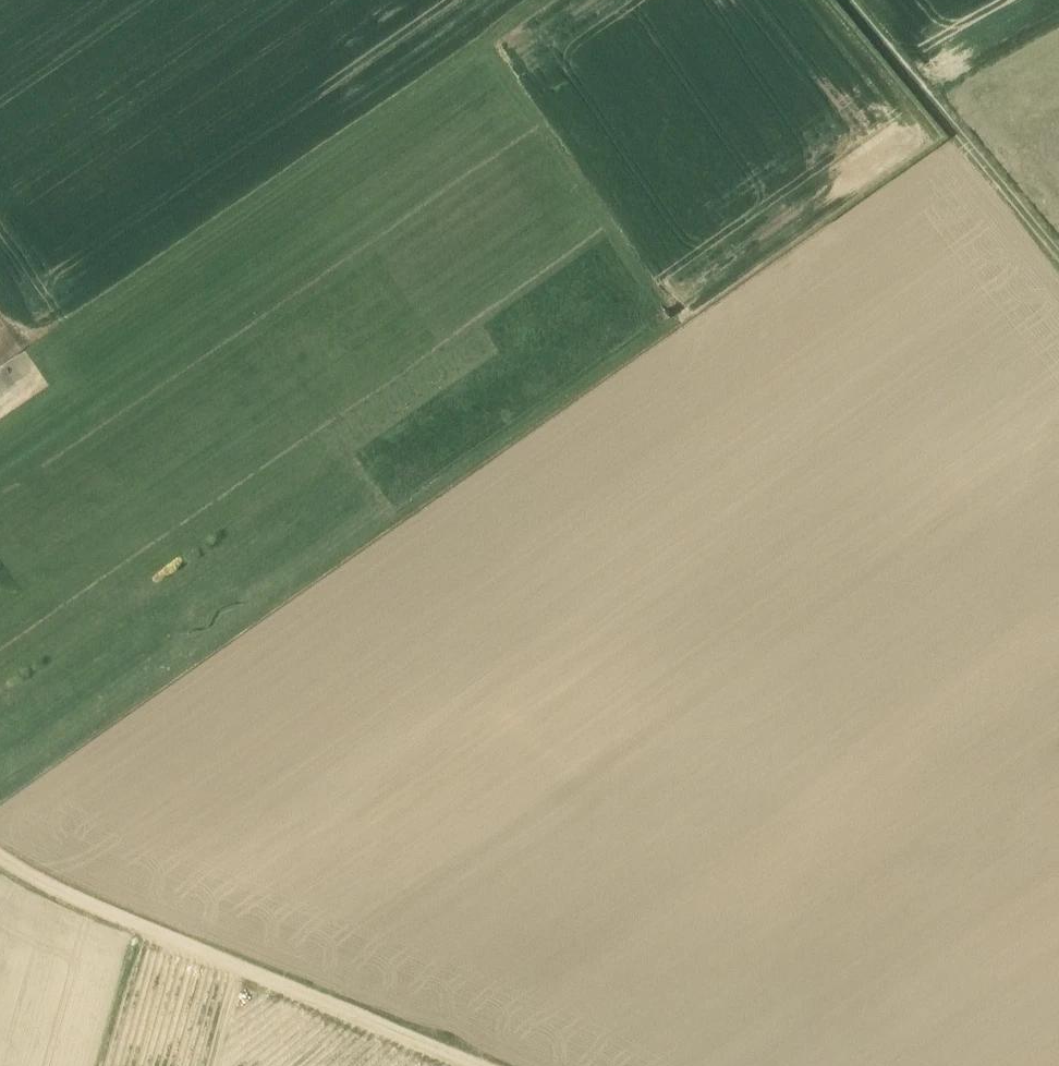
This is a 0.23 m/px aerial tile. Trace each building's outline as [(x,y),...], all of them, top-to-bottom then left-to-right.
[(44,391),(22,353),(0,366),(0,416),(44,391)]
